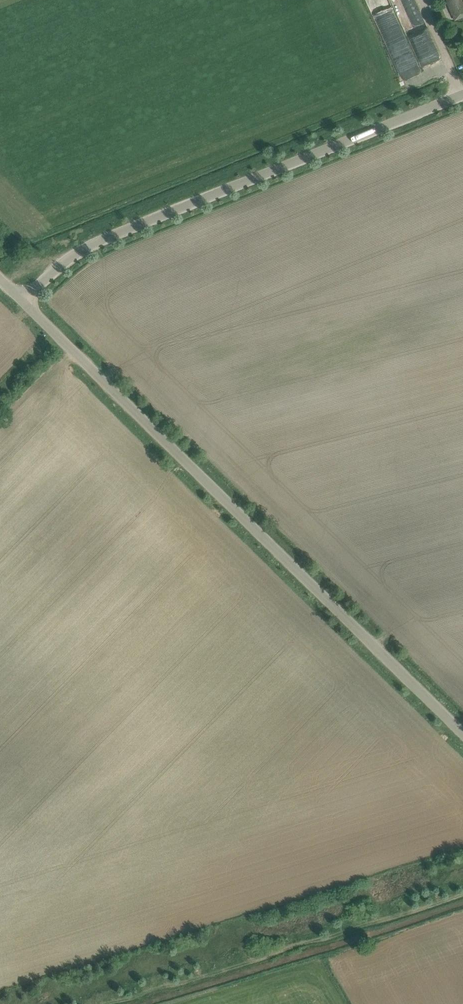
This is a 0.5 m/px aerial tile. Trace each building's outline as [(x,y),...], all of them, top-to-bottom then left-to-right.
[(419,60),(438,52),(415,0),(392,0),(419,60)] [(453,15),(462,11),(462,0),(447,0),(453,15)] [(401,75),(406,87),(423,80),(418,68),(401,75)]
